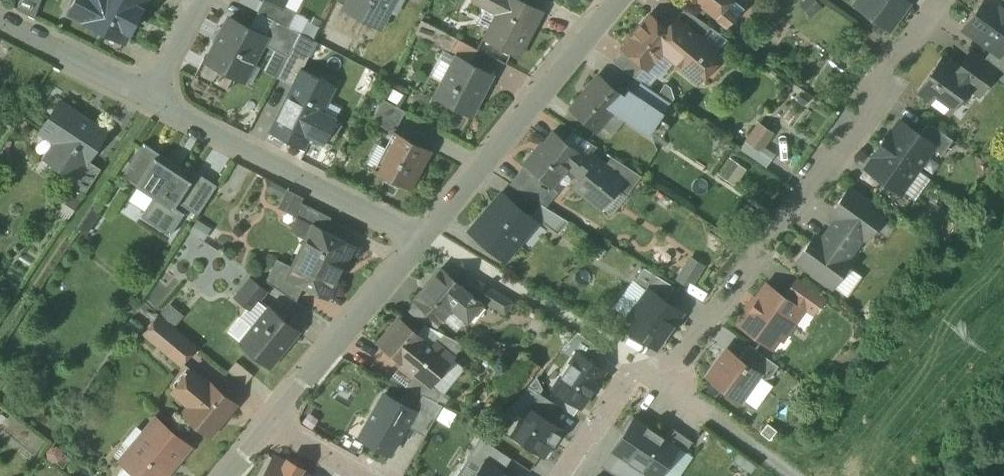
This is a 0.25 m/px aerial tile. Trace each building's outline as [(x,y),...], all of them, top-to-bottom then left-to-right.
[(62,17),(124,48),(149,2),(146,0),(72,0),(62,17)] [(281,6),(270,0),(260,0),(253,13),(261,18),(283,29),(292,11),(281,6)] [(339,7),(378,29),(394,0),(344,0),(339,7)] [(480,39),(518,59),(541,16),(510,0),(468,0),(467,2),(493,15),(480,39)] [(723,35),(748,7),(740,0),(682,0),(723,35)] [(897,0),(857,0),(852,6),(889,32),(906,7),(897,0)] [(974,14),(1003,36),(1003,10),(989,0),(983,0),(974,14)] [(645,10),(612,48),(643,76),(662,55),(695,84),(718,58),(669,15),(661,24),(645,10)] [(962,31),(989,49),(999,56),(1003,48),(1003,36),(974,14),(962,31)] [(261,18),(252,35),(265,42),(288,54),(292,47),(298,37),(283,29),(261,18)] [(252,35),(223,20),(202,60),(244,82),(265,42),(252,35)] [(331,22),(326,43),(337,46),(343,25),(331,22)] [(457,61),(472,68),(480,53),(455,40),(447,56),(457,61)] [(309,56),(292,47),(288,54),(276,77),(293,86),(301,70),(309,56)] [(999,56),(989,49),(984,57),(1003,71),(1003,48),(999,56)] [(956,70),(941,59),(916,93),(946,115),(966,88),(977,96),(992,75),(966,56),(956,70)] [(457,61),(437,101),(469,117),(489,77),(472,68),(457,61)] [(282,106),(329,131),(337,116),(325,109),(336,88),(301,70),(293,86),(282,106)] [(621,101),(593,79),(567,112),(595,136),(613,113),(647,133),(662,107),(630,87),(621,101)] [(111,134),(56,99),(34,133),(52,145),(39,163),(76,187),(111,134)] [(370,123),(393,134),(403,112),(380,101),(370,123)] [(329,131),(282,106),(269,131),(303,149),(309,138),(322,145),(329,131)] [(766,165),(773,152),(764,147),(774,130),(757,120),(740,150),(766,165)] [(898,123),(881,148),(914,171),(932,146),(917,136),(898,123)] [(917,136),(932,146),(941,153),(948,143),(924,126),(917,136)] [(568,171),(574,176),(586,163),(582,160),(550,132),(521,165),(550,191),(568,171)] [(430,152),(393,134),(374,173),(411,191),(430,152)] [(122,176),(137,185),(156,157),(166,164),(170,159),(144,142),(122,176)] [(897,196),(914,171),(881,148),(863,173),(882,186),(897,196)] [(590,152),(582,160),(586,163),(574,176),(578,180),(572,187),(598,210),(623,182),(590,152)] [(154,197),(173,209),(175,206),(178,202),(192,181),(188,179),(166,164),(156,157),(137,185),(154,197)] [(194,170),(188,179),(192,181),(178,202),(198,215),(218,185),(194,170)] [(889,213),(845,184),(824,216),(831,221),(825,230),(861,254),(889,213)] [(897,196),(882,186),(874,198),(899,215),(907,203),(897,196)] [(288,191),(280,210),(322,228),(327,216),(300,204),(303,198),(288,191)] [(500,194),(467,232),(502,263),(536,225),(500,194)] [(173,209),(154,197),(142,217),(170,235),(185,212),(175,206),(173,209)] [(354,249),(312,227),(289,270),(285,279),(302,288),(327,301),(354,249)] [(809,235),(789,264),(834,294),(861,254),(825,230),(817,241),(809,235)] [(686,254),(674,278),(691,287),(704,262),(686,254)] [(275,263),(266,281),(295,301),(302,288),(285,279),(289,270),(275,263)] [(439,269),(413,300),(439,322),(448,311),(464,325),(481,305),(439,269)] [(796,284),(785,299),(803,312),(812,318),(823,303),(796,284)] [(785,299),(764,285),(736,325),(775,352),(803,312),(785,299)] [(622,320),(659,346),(683,314),(646,287),(622,320)] [(264,309),(236,345),(269,370),(297,334),(264,309)] [(397,314),(375,341),(431,386),(453,360),(397,314)] [(157,317),(141,335),(177,367),(193,349),(157,317)] [(748,348),(739,361),(759,375),(768,381),(777,368),(748,348)] [(739,361),(724,350),(703,380),(737,405),(759,375),(739,361)] [(552,392),(585,412),(607,375),(574,355),(552,392)] [(236,361),(228,369),(242,382),(249,374),(236,361)] [(187,368),(165,393),(184,410),(178,416),(208,442),(241,405),(214,382),(209,387),(187,368)] [(357,439),(390,456),(416,408),(382,391),(357,439)] [(568,428),(531,403),(510,434),(547,459),(568,428)] [(611,454),(646,475),(658,475),(678,445),(633,418),(611,454)] [(154,420),(118,462),(134,475),(168,475),(190,451),(154,420)] [(479,456),(465,475),(508,475),(479,456)] [(276,460),(267,475),(306,475),(276,460)]
